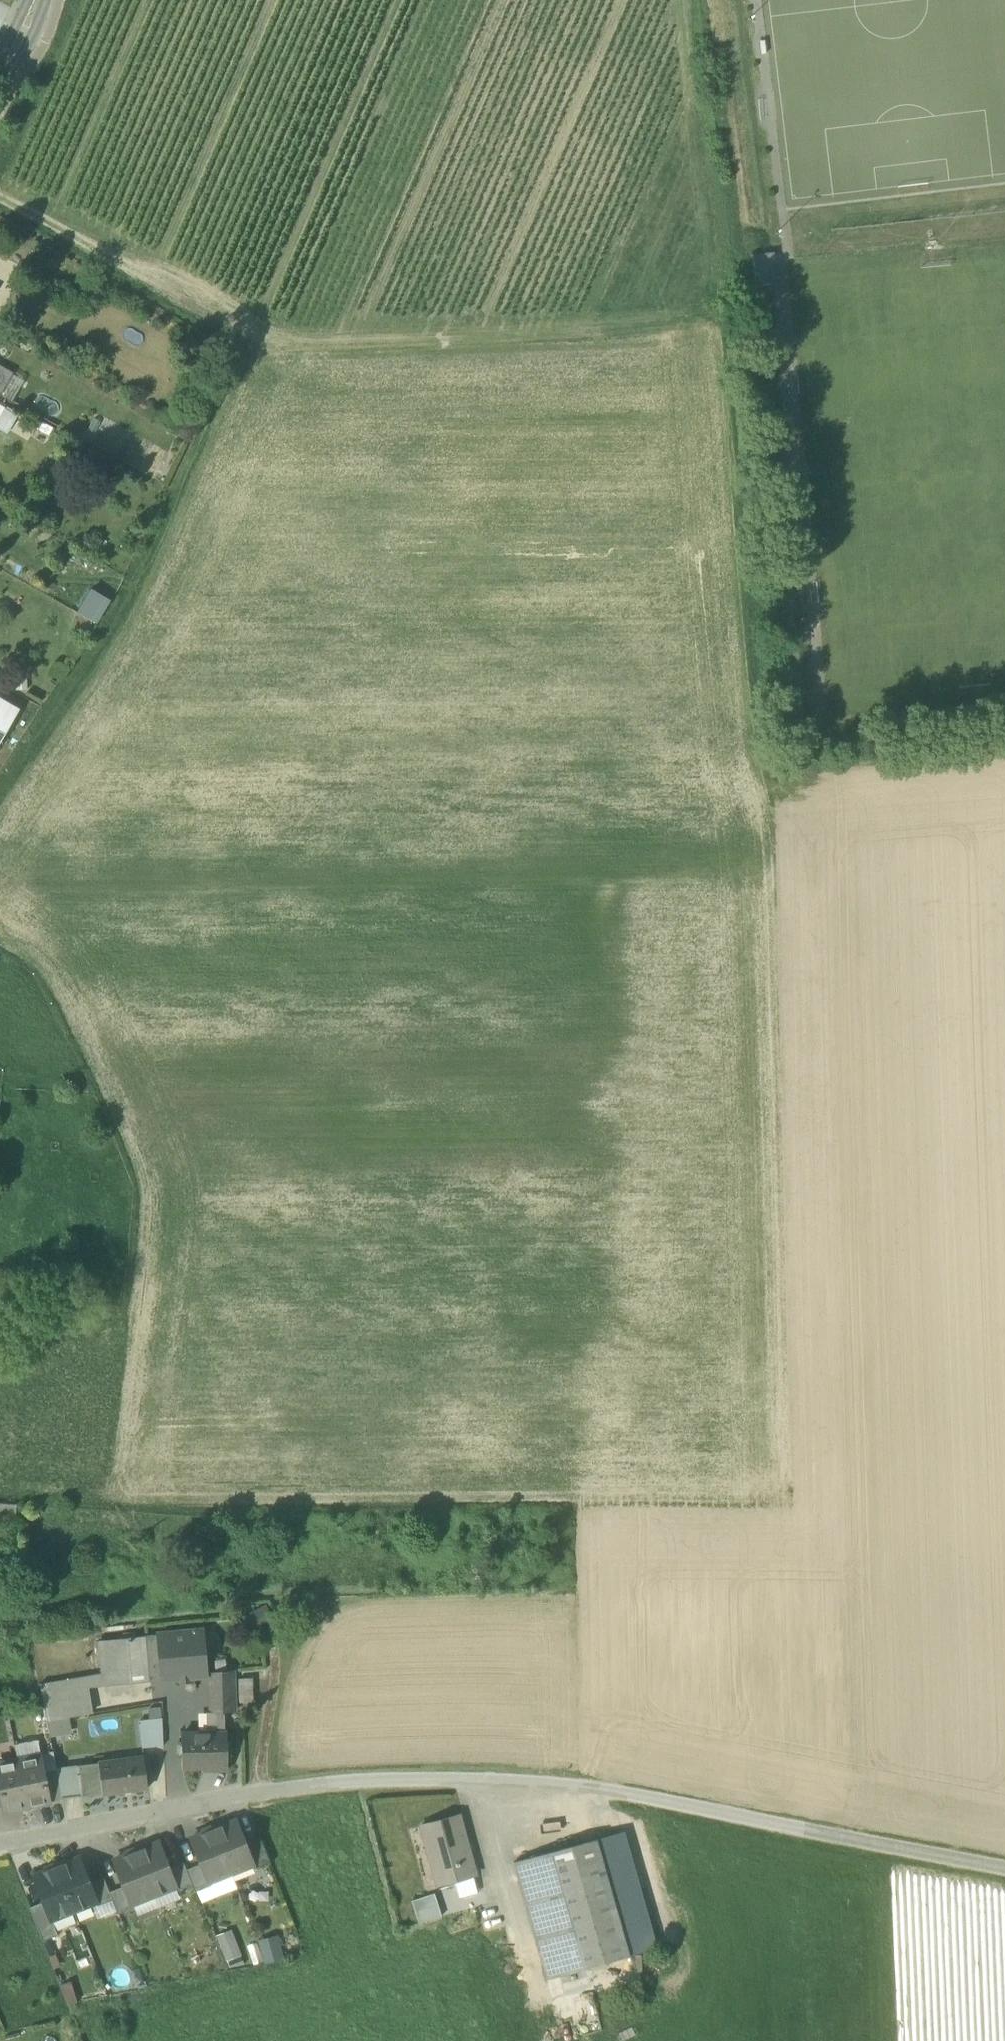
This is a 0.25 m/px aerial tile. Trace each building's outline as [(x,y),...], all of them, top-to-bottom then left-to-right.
[(752,254),(755,286),(774,284),(771,252),(752,254)] [(1,395),(13,373),(0,366),(0,394),(1,395)] [(25,379),(13,373),(1,395),(13,401),(25,379)] [(5,407),(0,416),(0,430),(7,434),(18,415),(5,407)] [(112,600),(91,589),(77,612),(97,624),(112,600)] [(0,697),(0,742),(20,708),(0,697)] [(16,1516),(16,1503),(0,1502),(0,1516),(16,1516)] [(179,1676),(179,1677),(206,1675),(202,1631),(158,1635),(162,1676),(162,1677),(179,1676)] [(127,1638),(131,1683),(150,1681),(150,1677),(162,1676),(158,1635),(145,1636),(127,1638)] [(101,1673),(103,1685),(131,1683),(127,1638),(98,1641),(101,1673)] [(211,1673),(212,1685),(234,1684),(233,1671),(211,1673)] [(101,1673),(85,1676),(87,1687),(103,1685),(101,1673)] [(40,1684),(44,1703),(89,1696),(87,1687),(85,1676),(40,1684)] [(235,1712),(234,1684),(212,1685),(210,1685),(211,1712),(225,1712),(235,1712)] [(90,1713),(89,1696),(44,1703),(47,1721),(90,1713)] [(209,1712),(209,1733),(225,1732),(225,1712),(211,1712),(209,1712)] [(142,1749),(164,1748),(164,1723),(140,1726),(142,1749)] [(226,1732),(225,1732),(209,1733),(182,1733),(183,1768),(203,1767),(203,1769),(227,1769),(226,1732)] [(42,1756),(18,1761),(27,1806),(50,1801),(46,1778),(42,1756)] [(144,1757),(99,1763),(102,1794),(148,1788),(144,1757)] [(27,1806),(18,1761),(0,1764),(0,1795),(2,1807),(3,1811),(27,1806)] [(82,1796),(102,1794),(99,1763),(78,1765),(82,1796)] [(56,1768),(58,1775),(62,1799),(82,1796),(78,1765),(56,1768)] [(62,1799),(58,1775),(46,1778),(50,1801),(62,1799)] [(428,1853),(437,1885),(476,1875),(459,1815),(426,1823),(434,1851),(428,1853)] [(236,1820),(214,1829),(231,1873),(253,1865),(254,1865),(246,1846),(236,1820)] [(421,1825),(428,1853),(434,1851),(426,1823),(421,1825)] [(211,1882),(231,1873),(214,1829),(191,1838),(202,1863),(209,1882),(211,1882)] [(622,1831),(596,1839),(629,1955),(655,1948),(622,1831)] [(547,1979),(629,1955),(596,1839),(514,1862),(547,1979)] [(253,1865),(254,1869),(270,1863),(261,1840),(246,1846),(254,1865),(253,1865)] [(159,1842),(136,1851),(154,1895),(175,1887),(177,1886),(169,1868),(159,1842)] [(133,1904),(154,1895),(136,1851),(114,1859),(124,1886),(132,1904),(133,1904)] [(79,1857),(56,1866),(74,1911),(96,1902),(97,1902),(90,1883),(79,1857)] [(177,1891),(193,1884),(187,1869),(184,1862),(169,1868),(177,1886),(175,1887),(177,1891)] [(202,1863),(187,1869),(193,1884),(196,1892),(212,1885),(211,1882),(209,1882),(202,1863)] [(52,1920),(74,1911),(56,1866),(34,1875),(44,1901),(51,1920),(52,1920)] [(98,1906),(113,1900),(110,1891),(104,1878),(90,1883),(97,1902),(96,1902),(98,1906)] [(124,1886),(110,1891),(113,1900),(118,1914),(134,1907),(133,1904),(132,1904),(124,1886)] [(410,1902),(416,1926),(440,1920),(435,1897),(410,1902)] [(30,1907),(43,1941),(58,1935),(52,1920),(51,1920),(44,1901),(30,1907)] [(216,1933),(227,1967),(244,1962),(233,1927),(216,1933)] [(272,1936),(259,1938),(262,1961),(276,1959),(272,1936)]
